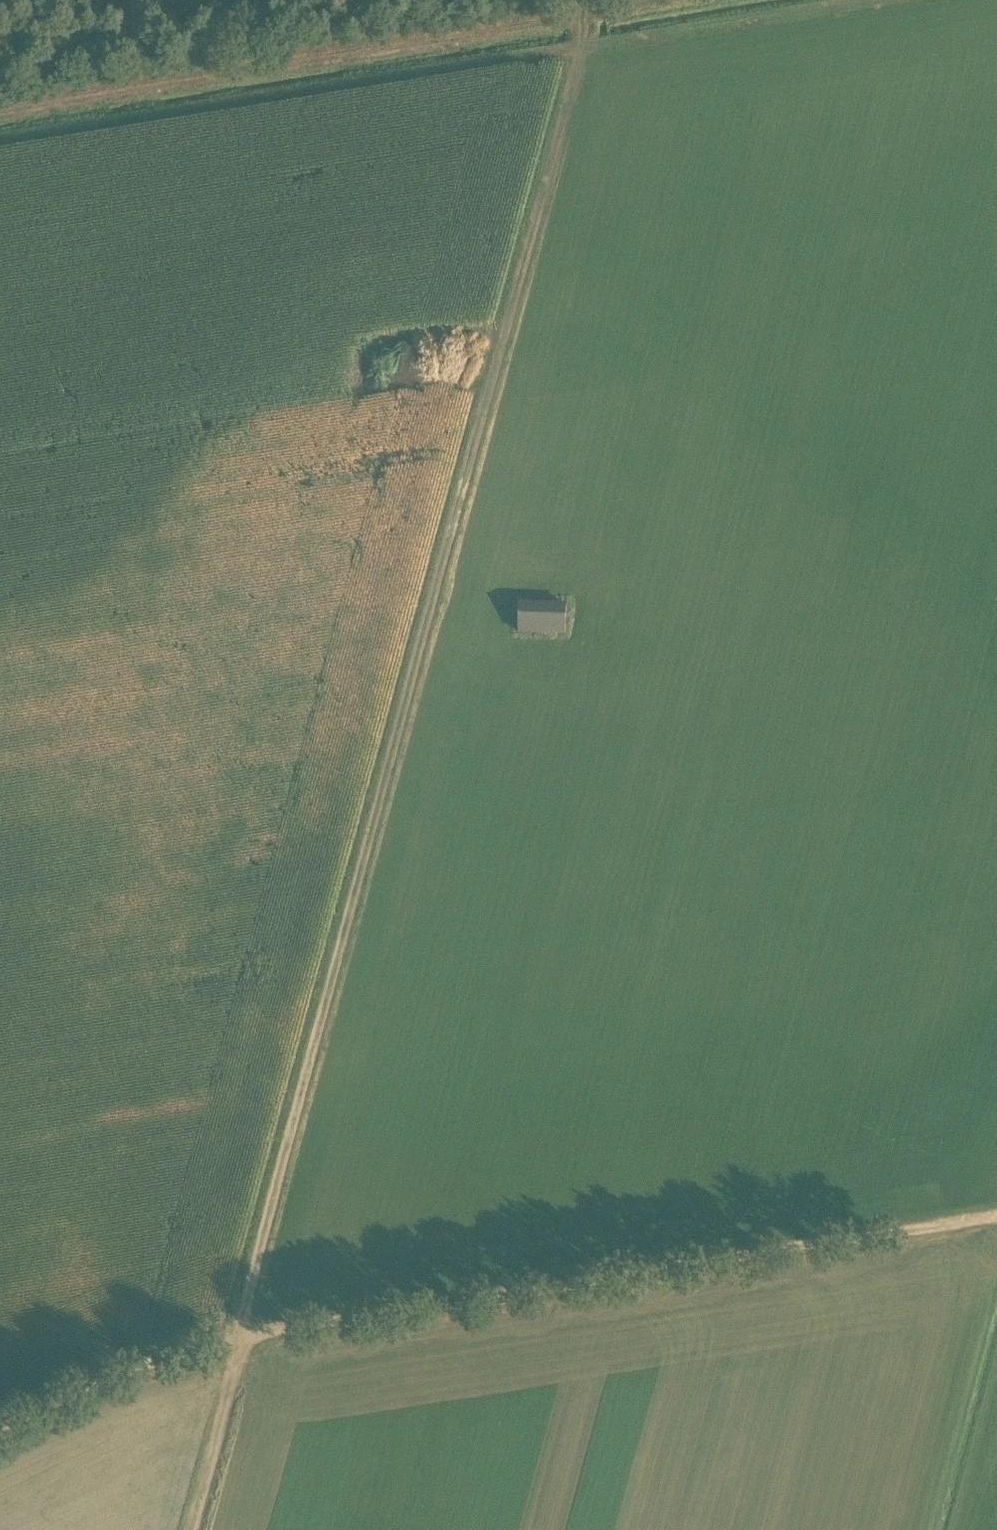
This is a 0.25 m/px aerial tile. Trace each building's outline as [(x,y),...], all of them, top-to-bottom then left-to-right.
[(519,632),(566,634),(567,605),(520,604),(519,632)]
